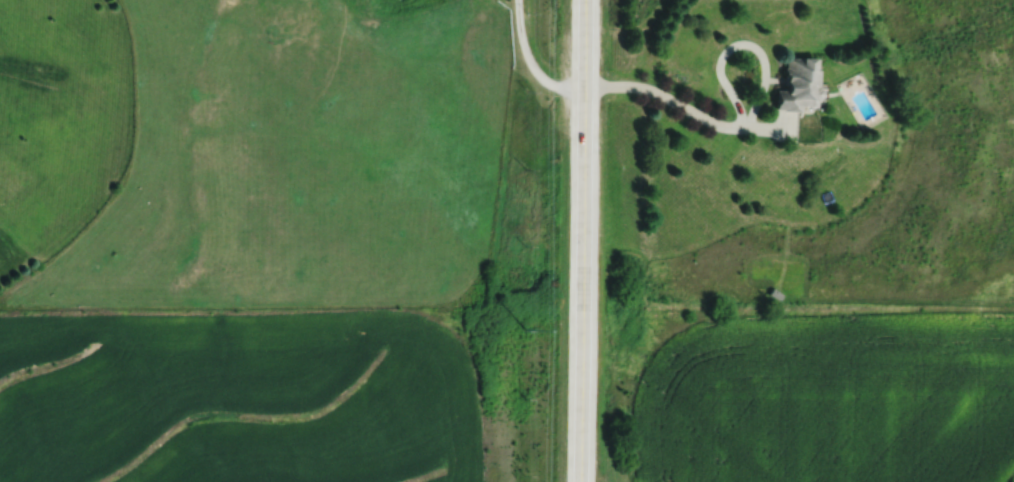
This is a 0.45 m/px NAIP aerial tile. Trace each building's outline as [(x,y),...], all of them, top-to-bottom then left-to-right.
[(768,111),(809,111),(809,100),(820,100),(821,84),(810,84),(810,57),(778,57),(778,89),(768,89),(768,111)]
